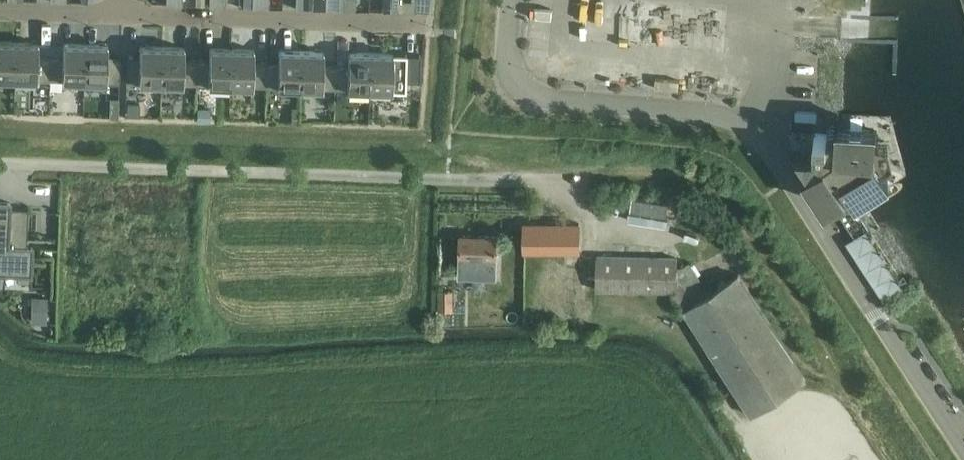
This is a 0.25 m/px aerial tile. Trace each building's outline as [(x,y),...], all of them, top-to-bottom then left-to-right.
[(303,0),(295,0),(295,9),(303,9),(303,0)] [(311,9),(311,0),(303,0),(303,9),(311,9)] [(346,0),(338,0),(338,10),(346,10),(346,0)] [(354,10),(354,0),(346,0),(346,10),(354,10)] [(389,0),(381,0),(381,11),(389,12),(389,0)] [(398,1),(398,0),(389,0),(389,12),(397,12),(397,10),(410,11),(411,2),(398,1)] [(15,42),(0,42),(0,79),(14,79),(15,42)] [(49,80),(50,53),(37,53),(38,43),(15,42),(14,79),(37,80),(37,79),(49,80)] [(84,81),(85,44),(63,44),(62,54),(50,53),(49,80),(61,80),(84,81)] [(85,44),(84,81),(106,82),(106,81),(119,82),(120,56),(107,55),(107,45),(85,44)] [(160,84),(161,47),(139,46),(139,56),(126,56),(125,82),(138,83),(160,84)] [(195,84),(196,58),(184,57),(184,48),(161,47),(160,84),(183,84),(195,84)] [(230,86),(231,49),(209,48),(208,58),(196,58),(195,84),(208,85),(230,86)] [(265,86),(266,60),(253,59),(253,50),(231,49),(230,86),(252,86),(265,86)] [(299,88),(301,51),(278,50),(278,60),(266,60),(265,86),(277,87),(299,88)] [(334,88),(335,62),(323,62),(323,52),(301,51),(299,88),(322,88),(334,88)] [(369,90),(370,53),(348,52),(347,62),(335,62),(334,88),(347,89),(369,90)] [(419,55),(406,54),(370,53),(369,90),(405,91),(405,81),(418,82),(419,55)] [(118,119),(118,105),(109,105),(109,118),(118,119)] [(125,105),(124,118),(141,118),(141,105),(125,105)] [(298,125),(299,108),(291,107),(290,124),(298,125)] [(853,238),(867,229),(870,227),(847,192),(851,189),(852,192),(886,170),(875,152),(876,132),(836,130),(835,134),(803,132),(801,151),(797,151),(853,238)] [(632,198),(630,212),(666,217),(668,204),(632,198)] [(25,257),(25,247),(26,247),(28,209),(10,208),(10,203),(0,202),(0,256),(25,257)] [(579,223),(524,223),(524,251),(579,251),(579,223)] [(498,237),(461,236),(460,276),(497,278),(498,237)] [(31,275),(32,247),(26,247),(25,247),(25,257),(0,256),(0,274),(31,275)] [(676,267),(676,259),(597,256),(596,290),(671,292),(684,313),(749,415),(807,378),(742,276),(711,296),(689,261),(681,266),(678,266),(676,267)] [(437,291),(437,310),(452,310),(452,291),(437,291)] [(30,295),(29,321),(45,322),(46,296),(30,295)]
